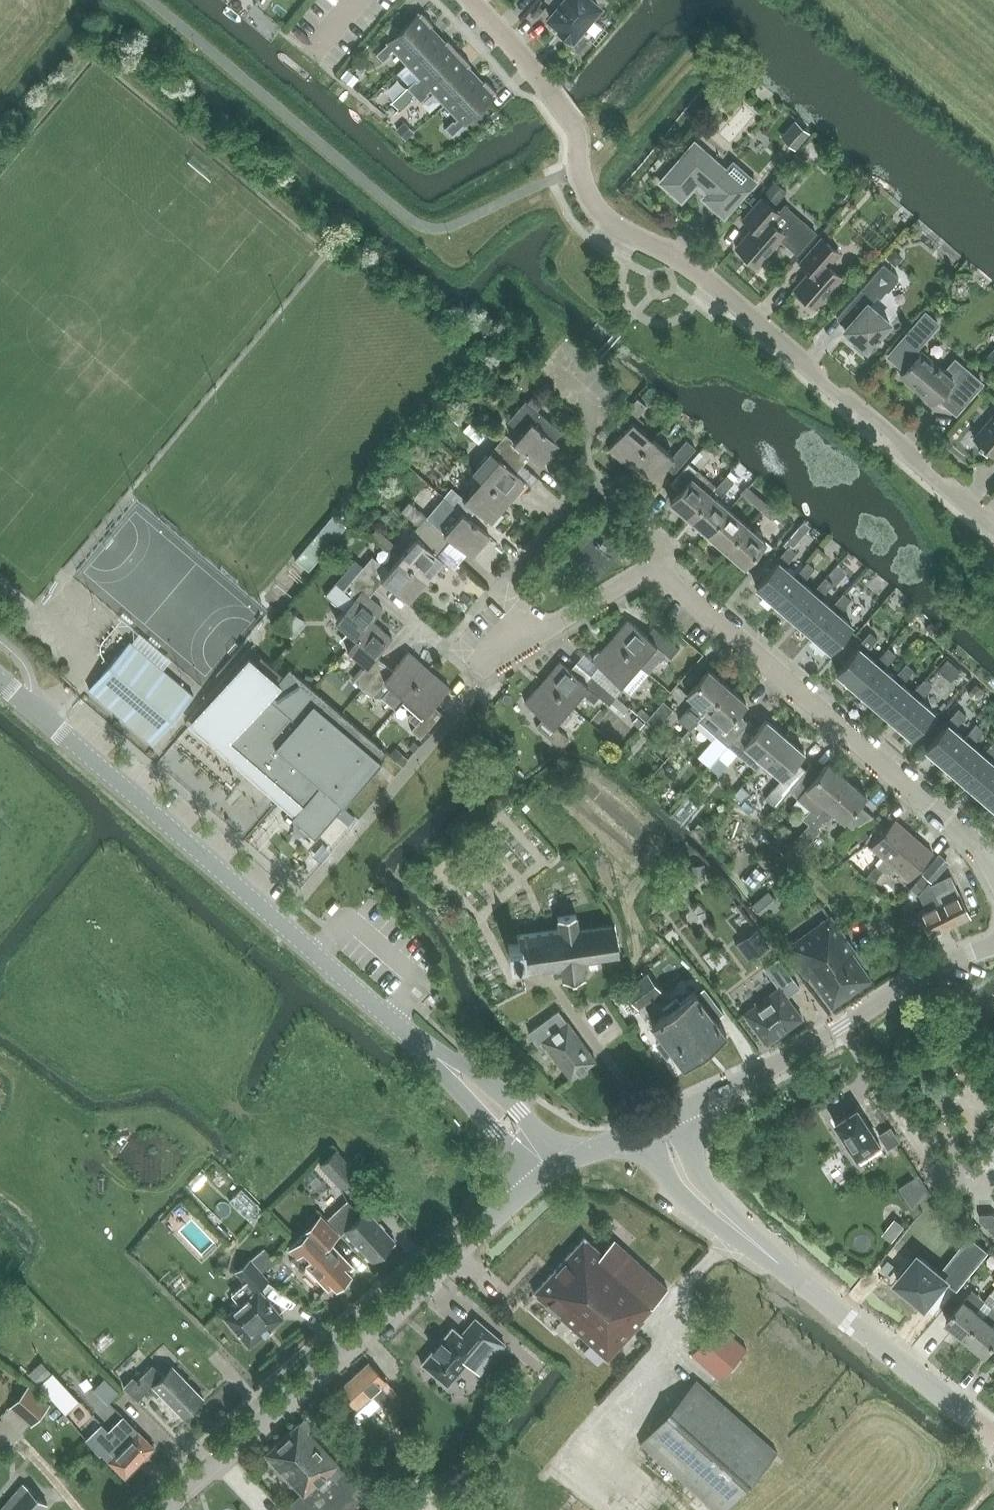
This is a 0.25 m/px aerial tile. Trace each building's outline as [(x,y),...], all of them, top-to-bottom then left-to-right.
[(557,8),(549,17),(561,27),(559,30),(569,38),(571,35),(573,36),(581,27),(585,30),(594,19),(590,16),(598,6),(591,0),(548,0),(557,8)] [(407,63),(437,34),(430,26),(432,24),(432,25),(433,24),(422,12),(421,12),(421,13),(419,15),(418,14),(388,42),(376,53),(383,61),(391,53),(390,52),(394,48),(407,63)] [(414,94),(459,52),(447,39),(446,40),(447,41),(445,42),(437,34),(407,63),(421,77),(417,81),(415,79),(407,87),(414,94)] [(445,103),(475,75),(467,66),(469,64),(470,65),(471,64),(459,52),(414,94),(421,101),(429,93),(428,92),(432,89),(445,103)] [(483,83),(475,75),(445,103),(458,117),(454,121),(453,120),(445,127),(452,134),(464,123),(464,124),(495,95),(493,94),(495,92),(496,93),(497,92),(485,79),(484,80),(485,81),(483,83)] [(748,189),(695,143),(661,182),(681,200),(695,184),(707,194),(703,197),(725,216),(748,189)] [(761,199),(742,220),(752,228),(735,247),(756,266),(780,239),(797,254),(814,233),(784,207),(778,214),(761,199)] [(838,254),(821,238),(799,263),(809,271),(791,291),(802,301),(805,299),(815,308),(841,278),(828,266),(838,254)] [(842,323),(839,327),(854,341),(852,344),(855,346),(863,353),(871,351),(875,349),(878,345),(880,337),(878,336),(892,321),(870,302),(877,294),(879,296),(885,289),(897,276),(882,262),(835,316),(842,323)] [(945,373),(922,354),(921,356),(915,351),(940,324),(929,314),(892,356),(908,371),(903,376),(933,401),(938,395),(956,410),(980,383),(955,361),(945,373)] [(629,466),(653,438),(633,421),(646,406),(637,398),(615,423),(624,430),(608,448),(629,466)] [(506,433),(498,443),(523,464),(530,456),(541,465),(559,444),(553,439),(562,430),(527,400),(513,417),(525,427),(514,440),(506,433)] [(974,438),(993,455),(993,415),(974,438)] [(673,472),(694,448),(685,440),(672,454),(653,438),(629,466),(649,483),(665,465),(673,472)] [(516,472),(523,464),(498,443),(490,452),(473,472),(481,478),(509,502),(526,483),(527,481),(516,472)] [(877,455),(891,465),(899,454),(885,444),(877,455)] [(699,470),(713,452),(706,445),(690,464),(699,470)] [(718,487),(699,470),(693,478),(692,477),(670,502),(689,518),(710,493),(712,494),(718,487)] [(492,522),(509,502),(481,478),(464,498),(452,487),(443,497),(444,498),(461,512),(468,518),(469,517),(476,509),(492,522)] [(766,501),(748,486),(741,494),(760,509),(766,501)] [(729,508),(712,494),(710,493),(689,518),(707,533),(729,508)] [(490,535),(469,517),(468,518),(461,512),(444,498),(428,517),(410,502),(402,511),(418,525),(419,525),(444,546),(450,538),(472,556),(490,535)] [(778,512),(766,501),(760,509),(772,519),(778,512)] [(747,524),(729,508),(707,533),(725,549),(747,524)] [(745,566),(766,541),(747,524),(725,549),(745,566)] [(436,555),(444,546),(419,525),(418,525),(411,534),(415,537),(398,557),(427,582),(444,561),(436,555)] [(297,549),(305,558),(323,541),(314,532),(297,549)] [(794,575),(806,561),(789,546),(776,560),(778,561),(756,586),(775,602),(797,577),(794,575)] [(427,582),(398,557),(380,578),(376,574),(384,565),(373,555),(365,565),(357,559),(350,566),(376,588),(383,580),(409,602),(427,582)] [(815,593),(813,591),(802,581),(814,567),(807,560),(806,561),(794,575),(797,577),(775,602),(793,618),(815,593)] [(376,588),(350,566),(327,593),(345,609),(338,618),(358,635),(359,635),(372,619),(373,620),(383,608),(369,596),(376,588)] [(833,608),(831,606),(820,597),(833,583),(825,577),(813,591),(815,593),(793,618),(811,633),(833,608)] [(838,613),(850,599),(843,592),(831,606),(833,608),(811,633),(830,650),(852,625),(838,613)] [(383,611),(398,620),(404,608),(389,600),(383,611)] [(393,637),(373,620),(372,619),(359,635),(358,635),(347,647),(367,665),(353,681),(362,688),(385,662),(377,656),(393,637)] [(611,640),(639,664),(649,673),(667,653),(672,658),(679,649),(655,628),(648,636),(628,619),(611,640)] [(853,642),(859,647),(837,672),(856,688),(878,663),(865,652),(878,637),(871,632),(865,639),(860,634),(853,642)] [(649,673),(639,664),(611,640),(593,660),(584,652),(577,661),(617,695),(625,687),(632,693),(649,673)] [(90,689),(154,743),(195,695),(131,641),(90,689)] [(895,678),(894,677),(884,669),(897,654),(890,648),(878,663),(856,688),(873,704),(895,678)] [(405,698),(430,669),(409,651),(393,670),(385,662),(362,688),(371,696),(385,680),(391,686),(383,696),(397,708),(405,698)] [(250,657),(194,722),(297,811),(292,817),(315,837),(382,760),(380,758),(386,751),(289,668),(284,675),(268,661),(262,668),(250,657)] [(560,660),(542,681),(570,706),(582,692),(593,702),(599,695),(622,715),(629,708),(617,696),(617,695),(577,661),(571,669),(560,660)] [(902,684),(915,670),(907,663),(894,677),(895,678),(873,704),(891,719),(913,693),(902,684)] [(450,687),(430,669),(405,698),(424,714),(410,730),(420,738),(442,712),(434,705),(450,687)] [(697,721),(728,686),(710,670),(688,695),(696,701),(679,720),(691,730),(697,722),(697,721)] [(910,735),(932,709),(921,700),(933,686),(925,679),(913,693),(891,719),(910,735)] [(570,706),(542,681),(524,702),(543,718),(536,726),(561,747),(569,738),(553,725),(570,706)] [(725,727),(746,702),(728,686),(697,721),(697,722),(705,728),(714,717),(725,727)] [(664,700),(650,716),(646,720),(647,721),(640,728),(642,729),(650,736),(657,729),(674,709),(664,700)] [(944,765),(967,739),(965,738),(956,730),(967,715),(960,709),(948,723),(926,749),(944,765)] [(763,760),(785,735),(766,719),(759,727),(750,720),(728,745),(756,769),(763,760)] [(962,781),(985,755),(983,754),(974,745),(986,731),(978,724),(965,738),(967,739),(944,765),(962,781)] [(540,745),(546,735),(533,727),(527,738),(540,745)] [(797,761),(805,752),(785,735),(763,760),(783,778),(766,798),(775,805),(790,787),(807,769),(797,761)] [(993,780),(993,763),(992,761),(993,758),(993,741),(983,754),(985,755),(962,781),(980,796),(993,780)] [(712,743),(695,763),(705,772),(722,752),(712,743)] [(809,823),(825,804),(847,778),(829,762),(821,771),(812,763),(807,769),(790,787),(799,795),(799,796),(811,808),(802,818),(809,823)] [(825,804),(809,823),(793,841),(803,850),(821,830),(818,827),(823,821),(825,823),(834,813),(851,828),(873,816),(859,804),(867,795),(847,778),(825,804)] [(980,796),(993,808),(993,780),(980,796)] [(742,785),(733,795),(740,801),(749,791),(742,785)] [(878,865),(884,870),(913,836),(894,819),(871,845),(885,857),(878,865)] [(754,842),(765,830),(757,823),(746,835),(754,842)] [(910,879),(933,853),(913,836),(884,870),(890,875),(897,867),(910,879)] [(940,854),(922,873),(934,882),(949,862),(940,854)] [(921,875),(910,888),(919,895),(930,882),(921,875)] [(930,885),(935,894),(950,927),(971,917),(952,876),(930,885)] [(950,927),(935,894),(930,885),(929,884),(921,894),(927,906),(918,911),(929,936),(950,927)] [(584,959),(620,953),(615,924),(578,929),(576,914),(557,917),(559,927),(518,934),(519,943),(509,944),(511,958),(521,957),(523,970),(561,964),(562,975),(586,971),(584,959)] [(832,1006),(871,978),(852,951),(855,949),(830,915),(785,948),(807,978),(810,976),(832,1006)] [(737,943),(750,961),(771,945),(758,928),(737,943)] [(764,967),(778,986),(744,1012),(767,1042),(802,1015),(787,995),(800,985),(778,957),(764,967)] [(647,974),(627,989),(639,1005),(659,990),(647,974)] [(667,1012),(653,1022),(664,1037),(658,1042),(667,1053),(673,1049),(685,1065),(727,1033),(695,991),(680,1002),(676,997),(663,1007),(667,1012)] [(571,1079),(596,1060),(559,1010),(529,1032),(538,1044),(543,1041),(571,1079)] [(860,1162),(881,1148),(856,1109),(834,1123),(860,1162)] [(887,1148),(898,1141),(890,1128),(879,1135),(887,1148)] [(358,1173),(336,1149),(320,1164),(341,1188),(358,1173)] [(905,1197),(924,1184),(918,1175),(899,1187),(905,1197)] [(924,1184),(905,1197),(911,1207),(931,1194),(924,1184)] [(230,1200),(252,1222),(264,1210),(241,1188),(230,1200)] [(342,1233),(345,1230),(372,1260),(394,1240),(367,1210),(362,1214),(361,1213),(360,1214),(348,1200),(328,1218),(342,1233)] [(980,1220),(989,1228),(993,1222),(993,1214),(993,1213),(980,1213),(980,1220)] [(301,1233),(303,1235),(290,1248),(295,1254),(291,1258),(302,1268),(306,1265),(328,1289),(333,1284),(336,1287),(351,1273),(348,1270),(352,1265),(330,1242),(339,1234),(321,1215),(301,1233)] [(601,1253),(584,1237),(534,1292),(608,1359),(643,1319),(641,1318),(667,1289),(614,1240),(601,1253)] [(946,1265),(964,1280),(973,1269),(955,1254),(946,1265)] [(946,1281),(917,1257),(896,1283),(924,1307),(946,1281)] [(268,1280),(250,1260),(235,1272),(253,1292),(224,1316),(249,1346),(283,1317),(258,1288),(268,1280)] [(972,1291),(947,1322),(966,1338),(993,1304),(993,1288),(984,1301),(972,1291)] [(993,1320),(993,1305),(966,1338),(986,1354),(993,1345),(993,1323),(992,1322),(993,1320)] [(467,1362),(479,1373),(505,1343),(475,1318),(462,1334),(452,1326),(421,1362),(448,1385),(467,1362)] [(719,1324),(692,1353),(721,1378),(747,1348),(719,1324)] [(339,1389),(356,1407),(365,1417),(378,1404),(393,1390),(385,1381),(368,1363),(339,1389)] [(183,1416),(203,1397),(172,1366),(163,1375),(152,1364),(136,1380),(133,1376),(123,1386),(138,1400),(153,1385),(183,1416)] [(51,1373),(37,1385),(65,1414),(78,1403),(51,1373)] [(776,1452),(695,1380),(639,1442),(715,1509),(725,1509),(776,1452)] [(49,1406),(27,1387),(8,1408),(30,1427),(49,1406)] [(264,1454),(299,1493),(283,1509),(284,1509),(349,1509),(366,1494),(307,1431),(312,1426),(304,1417),(264,1454)] [(124,1477),(154,1447),(130,1423),(112,1442),(105,1435),(108,1431),(101,1424),(86,1439),(99,1455),(101,1454),(124,1477)] [(47,1503),(23,1483),(0,1509),(41,1509),(47,1503)]
